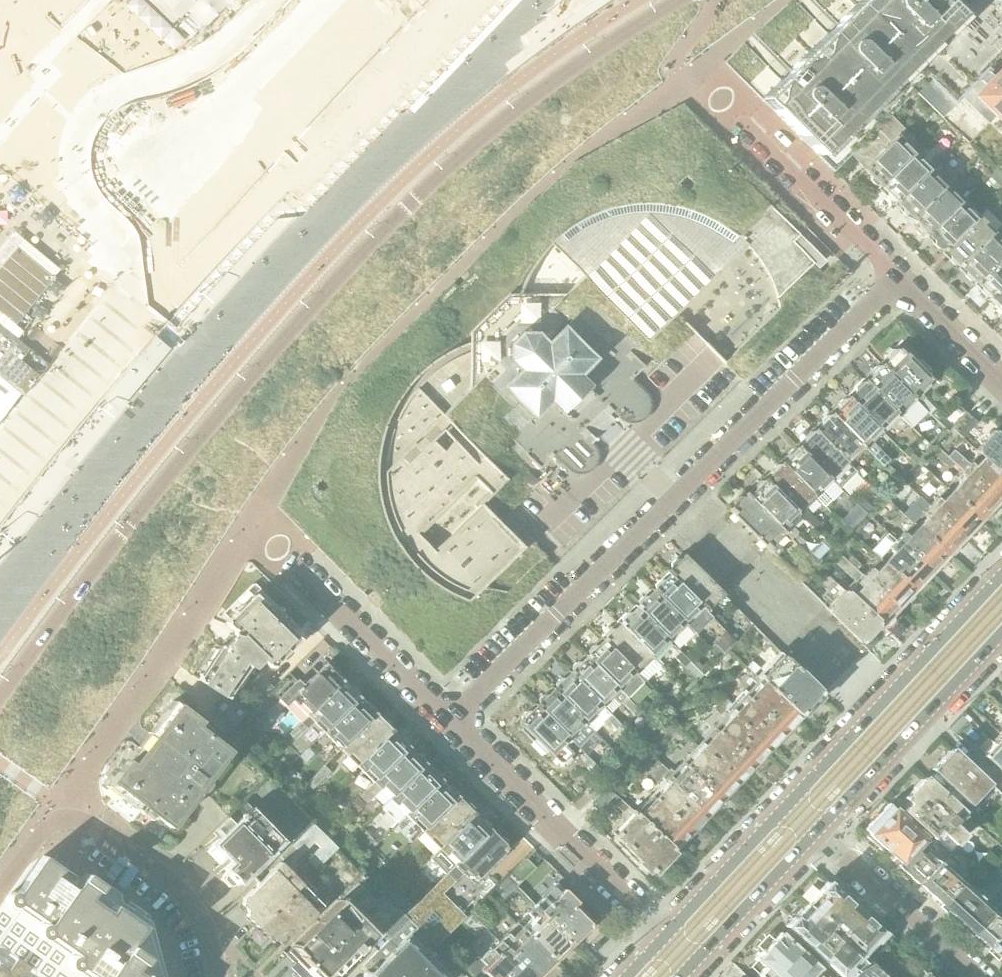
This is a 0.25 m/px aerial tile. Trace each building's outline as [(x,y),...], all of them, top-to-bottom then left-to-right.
[(461,0),(372,0),(323,52),(370,96),(451,10),(461,0)] [(557,3),(545,19),(522,37),(529,48),(600,0),(558,0),(557,3)] [(989,68),(1001,55),(1001,0),(862,0),(762,100),(834,172),(852,155),(891,116),(920,86),(930,77),(956,104),(971,89),(989,68)] [(994,117),(1001,109),(1001,73),(998,77),(989,68),(971,89),(975,93),(973,96),(976,99),(970,105),(989,123),(994,118),(994,117)] [(947,113),(956,104),(930,77),(920,86),(947,113)] [(994,117),(994,118),(1001,125),(1001,109),(994,117)] [(881,187),(916,152),(900,136),(906,130),(891,116),(852,155),(862,165),(865,161),(869,165),(864,170),(871,177),(871,181),(875,185),(879,185),(881,187)] [(924,144),(929,139),(933,136),(927,130),(918,139),(924,144)] [(929,139),(924,144),(919,148),(926,155),(935,145),(929,139)] [(913,219),(948,184),(939,175),(947,167),(944,164),(952,156),(948,151),(932,168),(897,203),(903,209),(903,213),(907,217),(911,217),(913,219)] [(897,203),(932,168),(916,152),(881,187),(887,193),(887,197),(891,201),(895,201),(897,203)] [(960,181),(969,173),(964,168),(955,176),(960,181)] [(996,169),(990,176),(1001,188),(1001,175),(996,169)] [(964,200),(948,184),(913,219),(919,225),(918,225),(918,229),(923,233),(927,233),(929,235),(964,200)] [(977,198),(983,191),(978,186),(971,193),(977,198)] [(980,216),(964,200),(929,235),(935,240),(934,241),(934,245),(939,249),(943,249),(945,251),(980,216)] [(398,400),(398,401),(391,414),(385,428),(381,442),(379,456),(378,459),(378,474),(378,482),(380,496),(385,515),(391,532),(398,545),(408,558),(421,572),(431,581),(439,586),(449,592),(458,597),(470,602),(531,542),(506,517),(540,483),(534,476),(543,467),(551,459),(554,456),(568,470),(572,473),(577,475),(582,475),(587,474),(592,471),(596,467),(598,462),(599,457),(598,453),(598,451),(595,447),(593,444),(596,441),(594,439),(587,431),(607,412),(614,419),(616,421),(619,418),(621,420),(626,423),(629,424),(631,424),(636,424),(641,422),(646,419),(649,414),(650,409),(650,404),(649,399),(646,394),(632,380),(635,377),(643,369),(645,367),(653,360),(659,366),(670,356),(694,332),(677,316),(747,247),(748,248),(758,260),(766,272),(773,285),(778,299),(814,264),(793,242),(800,235),(799,234),(771,206),(739,236),(728,227),(715,220),(701,213),(687,208),(673,205),(662,204),(648,203),(633,204),(618,206),(605,210),(591,216),(578,223),(566,231),(555,240),(551,244),(584,277),(566,295),(519,295),(509,295),(471,332),(471,343),(470,393),(446,416),(412,381),(411,383),(402,394),(398,400)] [(986,209),(980,216),(945,251),(950,257),(950,261),(954,265),(958,265),(960,267),(961,267),(995,232),(1001,225),(986,209)] [(1001,257),(1001,238),(995,232),(961,267),(966,272),(966,273),(966,277),(970,281),(974,281),(976,283),(977,283),(1001,257)] [(977,283),(982,288),(982,289),(982,293),(986,297),(990,297),(992,299),(993,299),(1001,289),(1001,257),(977,283)] [(51,273),(8,330),(48,361),(92,304),(51,273)] [(993,299),(998,304),(998,305),(998,309),(1001,313),(1001,289),(993,299)] [(577,377),(595,360),(565,329),(548,346),(537,335),(522,335),(511,345),(511,361),(522,371),(505,388),(535,418),(552,401),(554,403),(579,379),(577,377)] [(883,365),(928,411),(931,414),(936,409),(926,399),(926,398),(922,393),(930,385),(930,380),(926,377),(929,374),(917,362),(915,365),(899,349),(897,351),(893,351),(888,355),(889,360),(883,365)] [(115,406),(149,365),(141,358),(139,356),(104,397),(106,398),(115,406)] [(928,411),(883,365),(883,366),(882,365),(880,368),(876,368),(872,372),(871,377),(867,381),(900,415),(912,427),(928,411)] [(0,377),(0,426),(24,396),(0,377)] [(886,430),(900,415),(867,381),(866,382),(864,384),(859,384),(855,388),(855,392),(855,393),(849,398),(883,433),(890,439),(901,450),(904,446),(893,435),(893,436),(886,430)] [(872,442),(883,433),(849,398),(847,400),(843,400),(839,405),(838,409),(833,414),(866,449),(886,468),(891,464),(889,462),(891,459),(882,450),(881,451),(872,442)] [(959,404),(944,419),(953,428),(954,428),(968,413),(959,404)] [(968,413),(954,428),(963,438),(978,422),(968,413)] [(866,449),(833,414),(833,415),(833,414),(830,417),(826,417),(822,421),(822,426),(816,431),(849,466),(866,449)] [(839,476),(849,466),(816,431),(814,433),(809,433),(805,437),(805,442),(800,448),(833,482),(847,497),(852,492),(843,484),(845,481),(839,476)] [(1001,474),(1001,439),(994,431),(975,450),(1001,474)] [(833,482),(800,448),(799,448),(799,447),(797,449),(793,450),(789,454),(788,458),(789,458),(783,464),(782,464),(816,498),(823,505),(832,513),(837,508),(829,500),(829,499),(822,493),(833,482)] [(975,450),(977,452),(976,453),(977,454),(968,462),(955,450),(949,457),(955,462),(962,469),(997,503),(1001,498),(1001,474),(975,450)] [(955,462),(949,457),(947,455),(942,460),(950,468),(955,462)] [(816,498),(782,464),(780,466),(776,466),(772,470),(772,475),(766,480),(765,481),(799,515),(817,531),(823,525),(806,509),(816,498)] [(997,503),(962,469),(945,487),(981,520),(982,519),(983,520),(987,520),(992,515),(991,511),(991,510),(997,503)] [(790,524),(799,515),(765,481),(764,482),(760,482),(755,487),(755,491),(750,496),(785,532),(785,533),(806,553),(811,548),(805,542),(797,534),(798,532),(790,524)] [(981,520),(945,487),(929,504),(965,538),(971,531),(971,532),(976,532),(980,527),(980,523),(980,522),(981,520)] [(785,533),(785,532),(750,496),(750,497),(747,494),(745,496),(743,499),(742,498),(738,498),(734,503),(734,507),(732,509),(729,511),(775,557),(782,549),(776,542),(785,533)] [(958,545),(965,538),(929,504),(928,505),(920,497),(903,515),(912,523),(948,556),(949,554),(950,555),(954,555),(959,550),(959,546),(958,545)] [(862,499),(857,505),(866,514),(866,513),(872,508),(871,507),(862,499)] [(948,556),(912,523),(896,540),(932,573),(938,566),(939,567),(943,567),(948,562),(947,558),(947,557),(948,556)] [(925,580),(932,573),(896,540),(889,546),(879,557),(915,591),(916,589),(917,590),(921,590),(926,585),(926,581),(925,580)] [(670,576),(701,606),(706,611),(722,594),(691,563),(684,556),(682,558),(680,561),(680,560),(676,560),(671,565),(671,569),(669,571),(667,573),(670,576)] [(898,609),(863,575),(857,570),(848,560),(843,556),(836,563),(851,577),(856,582),(851,588),(847,592),(882,626),(883,625),(883,626),(888,626),(892,621),(892,617),(892,616),(898,609)] [(848,560),(857,570),(862,565),(852,556),(848,560)] [(915,591),(879,557),(863,575),(898,609),(905,601),(906,602),(910,602),(914,597),(914,592),(915,591)] [(882,626),(847,592),(826,572),(817,581),(834,597),(827,606),(828,607),(827,609),(861,643),(863,641),(866,643),(882,626)] [(685,622),(701,606),(670,576),(664,582),(664,581),(659,581),(655,586),(655,590),(654,591),(685,622)] [(685,622),(654,591),(653,592),(647,598),(643,598),(638,602),(638,606),(637,607),(668,638),(685,622)] [(271,669),(300,640),(288,628),(289,627),(288,626),(287,627),(278,618),(279,617),(278,615),(277,617),(267,608),(269,606),(268,605),(266,606),(255,595),(243,606),(241,605),(240,606),(244,609),(239,614),(236,611),(235,612),(236,613),(226,623),(234,631),(234,637),(227,645),(222,647),(220,646),(198,681),(227,699),(233,702),(248,677),(254,682),(261,676),(262,674),(261,672),(252,666),(261,658),(271,669)] [(651,655),(668,638),(637,607),(636,608),(636,609),(630,614),(626,614),(622,619),(622,623),(620,624),(651,655)] [(727,623),(716,613),(712,617),(722,627),(727,623)] [(661,666),(651,655),(620,624),(619,625),(620,625),(614,631),(609,631),(605,635),(605,639),(604,640),(645,682),(661,666)] [(723,653),(736,641),(725,630),(713,642),(723,653)] [(645,682),(604,640),(603,641),(603,642),(597,647),(593,647),(589,651),(588,655),(587,657),(628,698),(645,682)] [(691,662),(681,651),(675,657),(685,668),(691,662)] [(762,682),(799,716),(801,713),(803,715),(820,698),(818,696),(820,693),(788,661),(779,653),(757,676),(762,682)] [(628,698),(587,657),(586,658),(581,664),(580,663),(576,664),(572,668),(572,672),(570,673),(601,704),(611,695),(620,704),(622,702),(635,716),(640,711),(628,698)] [(761,668),(753,661),(747,667),(755,674),(761,668)] [(308,716),(342,682),(340,681),(340,676),(336,672),(332,672),(325,666),(314,678),(309,673),(299,683),(298,682),(295,685),(287,676),(274,689),(256,707),(255,706),(249,712),(255,718),(260,719),(279,700),(286,706),(293,700),(308,716)] [(601,704),(570,673),(570,674),(564,680),(560,680),(555,684),(555,688),(554,690),(585,721),(585,720),(596,731),(607,720),(617,729),(621,725),(601,704)] [(256,707),(274,689),(264,679),(263,678),(245,695),(255,706),(256,707)] [(308,716),(324,732),(360,700),(357,697),(357,693),(353,688),(348,689),(342,682),(308,716)] [(796,718),(799,716),(762,682),(732,714),(768,748),(787,728),(792,727),(796,723),(796,718)] [(568,737),(585,721),(554,690),(553,690),(553,691),(547,697),(547,696),(543,696),(539,700),(539,705),(537,706),(568,737)] [(719,703),(727,710),(733,704),(725,697),(719,703)] [(324,732),(341,749),(376,716),(373,713),(373,709),(369,705),(365,705),(360,700),(324,732)] [(208,779),(229,752),(208,735),(211,730),(173,701),(158,722),(164,727),(134,766),(127,761),(112,781),(124,790),(119,797),(151,821),(155,817),(170,828),(197,793),(200,793),(203,792),(205,790),(207,787),(208,785),(209,782),(208,779)] [(727,710),(719,703),(714,709),(722,716),(727,710)] [(236,726),(220,710),(216,706),(206,716),(226,736),(236,726)] [(563,742),(568,737),(537,706),(536,707),(537,707),(531,713),(531,712),(526,713),(522,717),(522,721),(520,721),(520,726),(521,726),(523,728),(522,728),(531,737),(531,736),(535,740),(533,742),(545,754),(548,751),(559,763),(564,763),(574,753),(563,742)] [(768,748),(732,714),(700,748),(737,782),(739,779),(743,779),(748,775),(748,770),(768,748)] [(357,765),(393,733),(390,730),(390,726),(386,722),(381,722),(376,716),(341,749),(357,765)] [(296,740),(308,728),(303,722),(290,734),(296,740)] [(374,782),(409,750),(406,747),(406,742),(402,738),(398,738),(393,733),(357,765),(374,782)] [(1001,733),(994,741),(995,742),(983,755),(986,758),(985,759),(1001,774),(1001,734),(1001,733)] [(306,763),(315,754),(309,748),(300,756),(306,763)] [(737,782),(700,748),(668,781),(705,816),(724,795),(729,794),(733,790),(733,785),(737,782)] [(381,790),(391,799),(426,767),(423,763),(423,759),(419,755),(414,755),(409,750),(374,782),(360,796),(367,803),(381,790)] [(988,784),(952,750),(949,753),(948,751),(940,760),(941,761),(933,770),(970,805),(988,784)] [(599,776),(601,774),(603,771),(596,764),(592,760),(584,753),(579,757),(588,765),(589,769),(595,775),(599,776)] [(656,770),(664,777),(669,771),(662,764),(656,770)] [(314,789),(331,772),(325,766),(308,783),(314,789)] [(406,815),(442,782),(439,780),(439,776),(435,771),(431,772),(426,767),(391,799),(406,815)] [(658,782),(664,777),(656,770),(651,775),(658,782)] [(345,786),(354,777),(350,773),(341,782),(345,786)] [(601,774),(599,776),(584,792),(584,793),(592,801),(606,788),(610,783),(601,774)] [(910,817),(928,834),(941,845),(942,844),(933,837),(939,830),(956,846),(967,835),(966,835),(976,824),(964,813),(952,803),(925,778),(922,781),(921,780),(913,788),(915,789),(907,798),(906,797),(905,799),(911,804),(904,812),(910,817)] [(685,837),(705,816),(668,781),(637,814),(674,849),(676,846),(680,846),(685,841),(685,837)] [(406,815),(423,832),(459,800),(456,796),(456,792),(451,788),(447,788),(442,782),(406,815)] [(357,814),(366,805),(359,797),(349,807),(357,814)] [(423,832),(440,849),(475,816),(472,813),(472,809),(468,805),(463,805),(459,800),(423,832)] [(630,807),(622,800),(617,806),(624,813),(630,807)] [(870,836),(900,864),(914,848),(925,838),(928,834),(910,817),(907,820),(895,809),(895,810),(889,805),(865,830),(871,835),(870,836)] [(251,875),(280,847),(266,832),(271,826),(251,806),(240,817),(234,823),(228,817),(213,832),(220,839),(212,846),(230,864),(224,869),(227,872),(224,875),(223,880),(222,880),(229,888),(235,886),(238,883),(240,885),(251,875)] [(671,852),(674,849),(637,814),(635,816),(632,813),(615,831),(617,833),(614,836),(640,862),(638,864),(647,873),(649,871),(651,873),(653,871),(655,873),(673,854),(671,852)] [(456,865),(492,833),(488,830),(489,826),(484,821),(480,822),(475,816),(440,849),(456,865)] [(258,928),(302,884),(292,874),(296,870),(298,859),(302,854),(315,841),(320,847),(308,860),(317,869),(338,848),(314,824),(293,845),(292,845),(281,856),(287,863),(288,862),(291,865),(288,869),(281,862),(259,884),(260,885),(244,899),(243,905),(248,910),(247,916),(258,928)] [(456,865),(435,886),(444,894),(464,873),(473,882),(475,880),(478,883),(490,871),(487,868),(507,849),(505,847),(505,843),(501,838),(496,839),(492,833),(456,865)] [(898,866),(918,884),(938,861),(947,851),(941,845),(928,834),(925,838),(914,848),(900,864),(898,866)] [(413,852),(423,841),(418,837),(408,847),(413,852)] [(969,860),(959,852),(955,857),(964,866),(969,860)] [(38,930),(37,933),(39,936),(41,939),(44,940),(48,939),(51,937),(77,956),(73,956),(70,958),(68,961),(68,965),(69,968),(71,970),(75,971),(78,971),(81,969),(93,976),(142,976),(134,971),(139,963),(141,965),(146,958),(137,952),(146,939),(140,934),(145,927),(114,906),(109,913),(90,899),(95,891),(97,892),(102,886),(85,874),(80,881),(66,871),(70,864),(58,856),(53,863),(44,857),(18,893),(16,893),(12,893),(9,895),(7,898),(7,901),(8,905),(11,907),(14,908),(18,908),(20,906),(47,924),(46,924),(43,925),(40,927),(38,930)] [(525,858),(507,876),(517,886),(533,871),(535,869),(535,868),(535,867),(526,858),(525,858)] [(962,882),(938,861),(918,884),(941,904),(962,882)] [(376,929),(361,914),(374,901),(375,902),(383,893),(362,872),(354,880),(356,882),(345,893),(346,894),(286,955),(287,956),(290,953),(313,976),(337,976),(352,962),(350,960),(378,932),(376,929)] [(349,884),(355,877),(349,872),(343,878),(349,884)] [(507,894),(515,885),(508,878),(499,886),(507,894)] [(302,884),(258,928),(269,939),(275,938),(280,944),(286,942),(300,930),(316,913),(315,912),(322,905),(315,899),(321,898),(331,888),(324,881),(311,894),(302,884)] [(948,911),(967,928),(988,906),(978,897),(962,882),(941,904),(941,905),(948,911)] [(806,907),(861,957),(883,933),(828,883),(819,892),(820,892),(806,907)] [(433,943),(436,946),(466,916),(444,894),(435,886),(405,915),(389,899),(388,900),(382,905),(392,916),(381,927),(391,938),(390,940),(363,967),(371,975),(371,976),(451,976),(452,976),(426,950),(433,943)] [(536,905),(572,944),(580,937),(583,936),(584,937),(588,932),(588,929),(591,926),(573,907),(577,903),(564,890),(560,894),(554,888),(536,905)] [(531,901),(521,891),(517,895),(527,905),(531,901)] [(403,897),(395,904),(405,915),(413,907),(403,897)] [(967,929),(974,935),(975,935),(987,946),(986,946),(987,947),(990,944),(1001,932),(1001,897),(991,909),(988,906),(967,928),(967,929)] [(572,944),(536,905),(517,924),(557,963),(565,954),(565,951),(572,944)] [(861,957),(806,907),(795,918),(787,927),(789,929),(841,976),(852,976),(855,974),(850,969),(861,957)] [(557,963),(517,924),(499,940),(535,976),(539,976),(544,973),(547,972),(547,973),(557,963)] [(987,947),(996,955),(1001,961),(1001,932),(990,944),(987,947)] [(818,968),(819,967),(783,935),(782,936),(780,934),(774,941),(763,953),(756,960),(757,961),(764,967),(757,975),(759,976),(827,976),(818,968)] [(499,940),(481,958),(471,949),(458,963),(473,976),(476,976),(483,970),(489,976),(535,976),(499,940)] [(29,967),(18,959),(9,972),(0,966),(0,976),(23,976),(29,967)] [(872,963),(855,973),(855,974),(852,976),(887,976),(872,963)]
